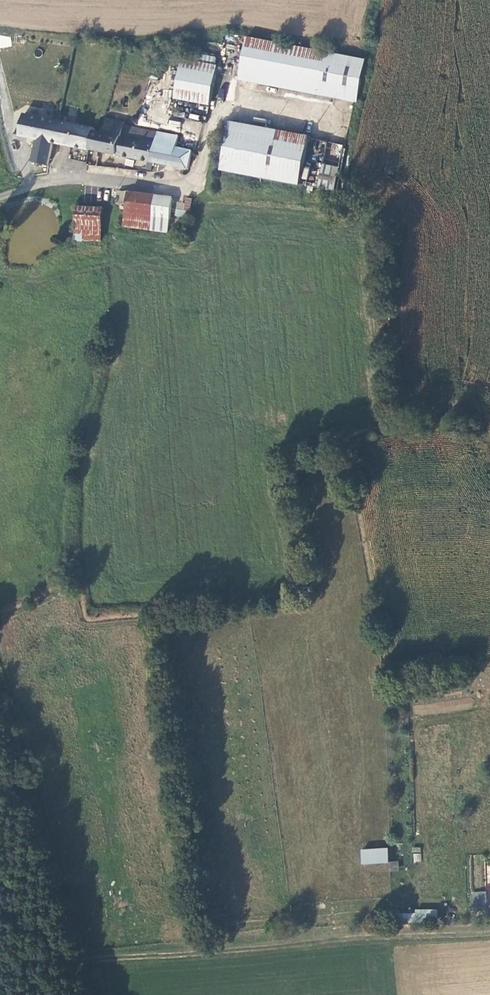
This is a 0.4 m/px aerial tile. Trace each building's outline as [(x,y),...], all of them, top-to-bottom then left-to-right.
[(358,101),(366,60),(249,38),(240,81),(358,101)] [(217,66),(183,59),(176,99),(209,105),(217,66)] [(95,128),(26,114),(19,135),(25,136),(37,137),(36,145),(32,162),(48,164),(53,142),(95,150),(99,131),(94,130),(95,128)] [(104,132),(122,135),(125,122),(107,118),(104,132)] [(309,136),(231,121),(223,168),(300,184),(309,136)] [(104,132),(99,131),(95,150),(152,162),(156,142),(122,135),(104,132)] [(170,132),(160,131),(157,143),(156,142),(152,162),(188,169),(192,149),(176,146),(178,134),(170,132)] [(37,137),(25,136),(24,144),(36,145),(37,137)] [(339,160),(343,146),(328,142),(323,162),(335,166),(337,160),(339,160)] [(335,190),(336,166),(319,165),(318,190),(335,190)] [(119,203),(127,204),(129,192),(122,191),(119,203)] [(129,192),(127,204),(124,227),(153,231),(158,197),(129,192)] [(183,202),(177,201),(174,216),(188,218),(191,198),(184,197),(183,202)] [(84,240),(101,241),(103,209),(78,207),(76,239),(84,240)] [(101,252),(101,251),(101,241),(84,240),(84,251),(101,252)] [(360,864),(387,864),(387,849),(360,848),(360,864)] [(391,871),(399,869),(397,861),(389,862),(391,871)] [(485,891),(471,892),(472,910),(486,910),(485,891)] [(419,913),(381,913),(381,924),(395,924),(395,922),(418,923),(419,913)]
